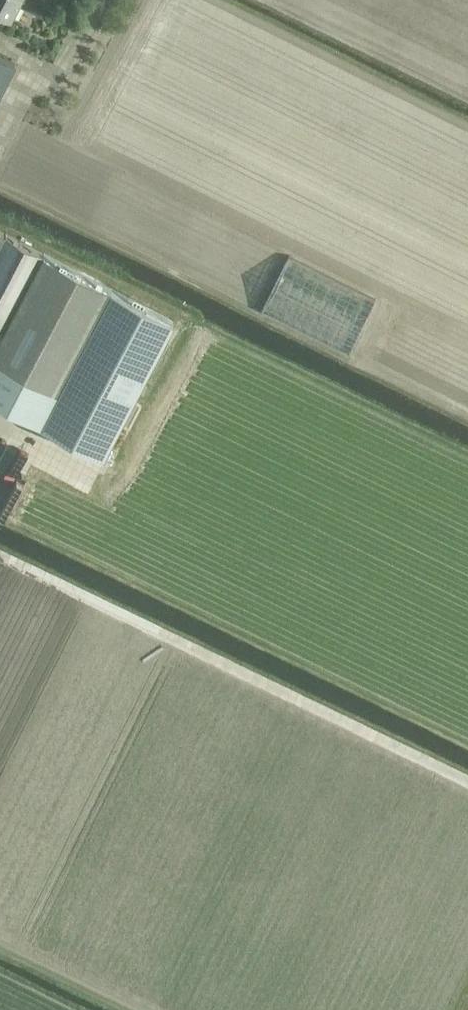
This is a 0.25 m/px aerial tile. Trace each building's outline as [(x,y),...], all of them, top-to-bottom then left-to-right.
[(10,15),(17,1),(40,13),(45,3),(38,0),(0,0),(0,10),(10,15)] [(15,63),(0,55),(0,91),(15,63)] [(1,330),(2,330),(0,334),(0,402),(39,422),(102,455),(173,321),(109,288),(42,253),(41,255),(40,254),(41,252),(5,234),(0,231),(0,331),(1,330)] [(290,256),(282,278),(296,284),(300,272),(325,281),(329,271),(290,256)]
